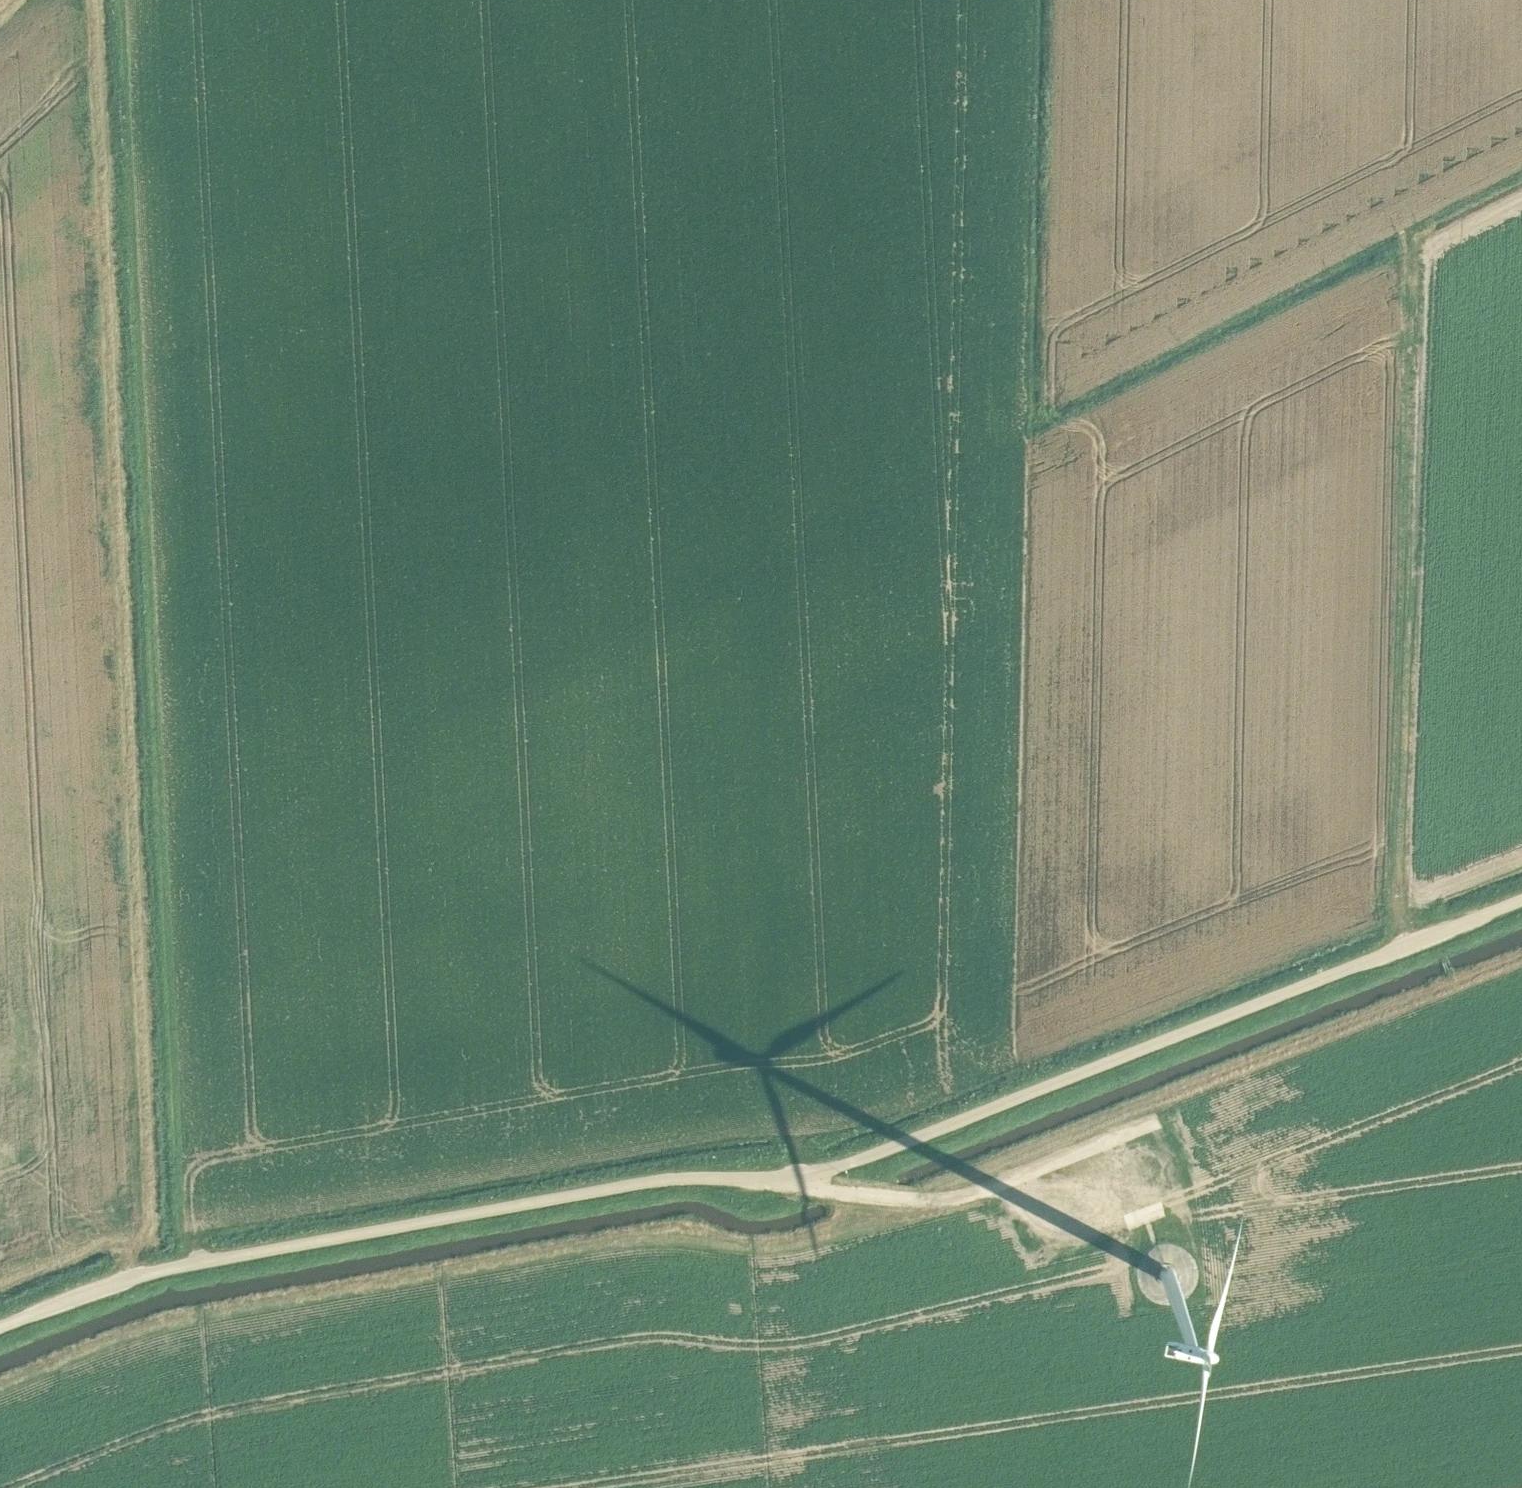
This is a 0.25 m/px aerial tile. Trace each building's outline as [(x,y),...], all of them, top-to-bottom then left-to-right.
[(1164,1213),(1176,1209),(1172,1195),(1159,1199),(1164,1213)]
